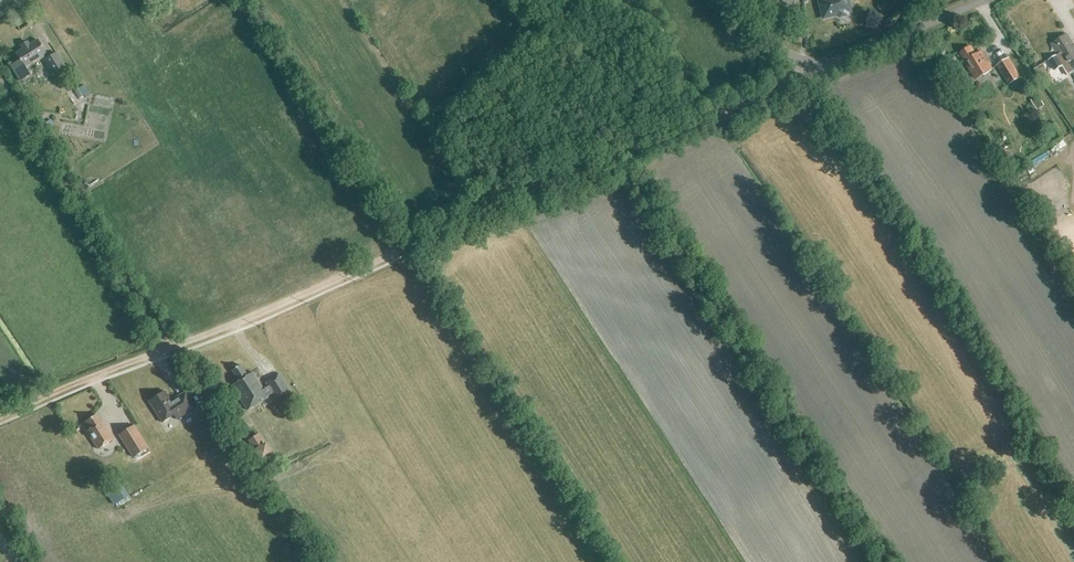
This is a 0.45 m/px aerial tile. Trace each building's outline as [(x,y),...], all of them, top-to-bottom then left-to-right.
[(823,18),(837,15),(840,16),(845,15),(847,12),(850,11),(847,0),(819,0),(823,18)] [(1049,60),(1056,70),(1062,66),(1068,76),(1072,73),(1073,75),(1073,45),(1067,34),(1064,36),(1051,44),(1057,55),(1049,60)] [(49,54),(39,39),(31,44),(29,40),(23,44),(25,47),(18,52),(22,59),(13,64),(22,79),(32,73),(26,65),(39,57),(40,59),(45,56),(47,59),(46,59),(54,72),(66,65),(58,52),(50,57),(48,54),(49,54)] [(982,76),(992,70),(981,52),(975,55),(970,47),(960,53),(965,60),(964,60),(974,77),(980,73),(982,76)] [(1009,84),(1020,78),(1008,58),(997,65),(1009,84)] [(84,85),(80,88),(85,98),(90,95),(84,85)] [(405,263),(416,282),(424,278),(414,258),(405,263)] [(283,400),(291,395),(279,375),(265,384),(266,387),(262,389),(252,374),(247,377),(240,367),(231,372),(238,382),(231,387),(247,412),(254,407),(254,408),(267,400),(266,398),(277,391),(283,400)] [(171,402),(165,393),(148,403),(162,424),(174,416),(176,421),(195,409),(185,393),(171,402)] [(251,424),(243,413),(233,420),(241,431),(251,424)] [(101,423),(96,416),(86,423),(90,430),(86,433),(98,450),(113,440),(102,423),(101,423)] [(133,459),(148,449),(134,427),(119,436),(133,459)] [(261,464),(274,456),(259,433),(247,441),(261,464)]
